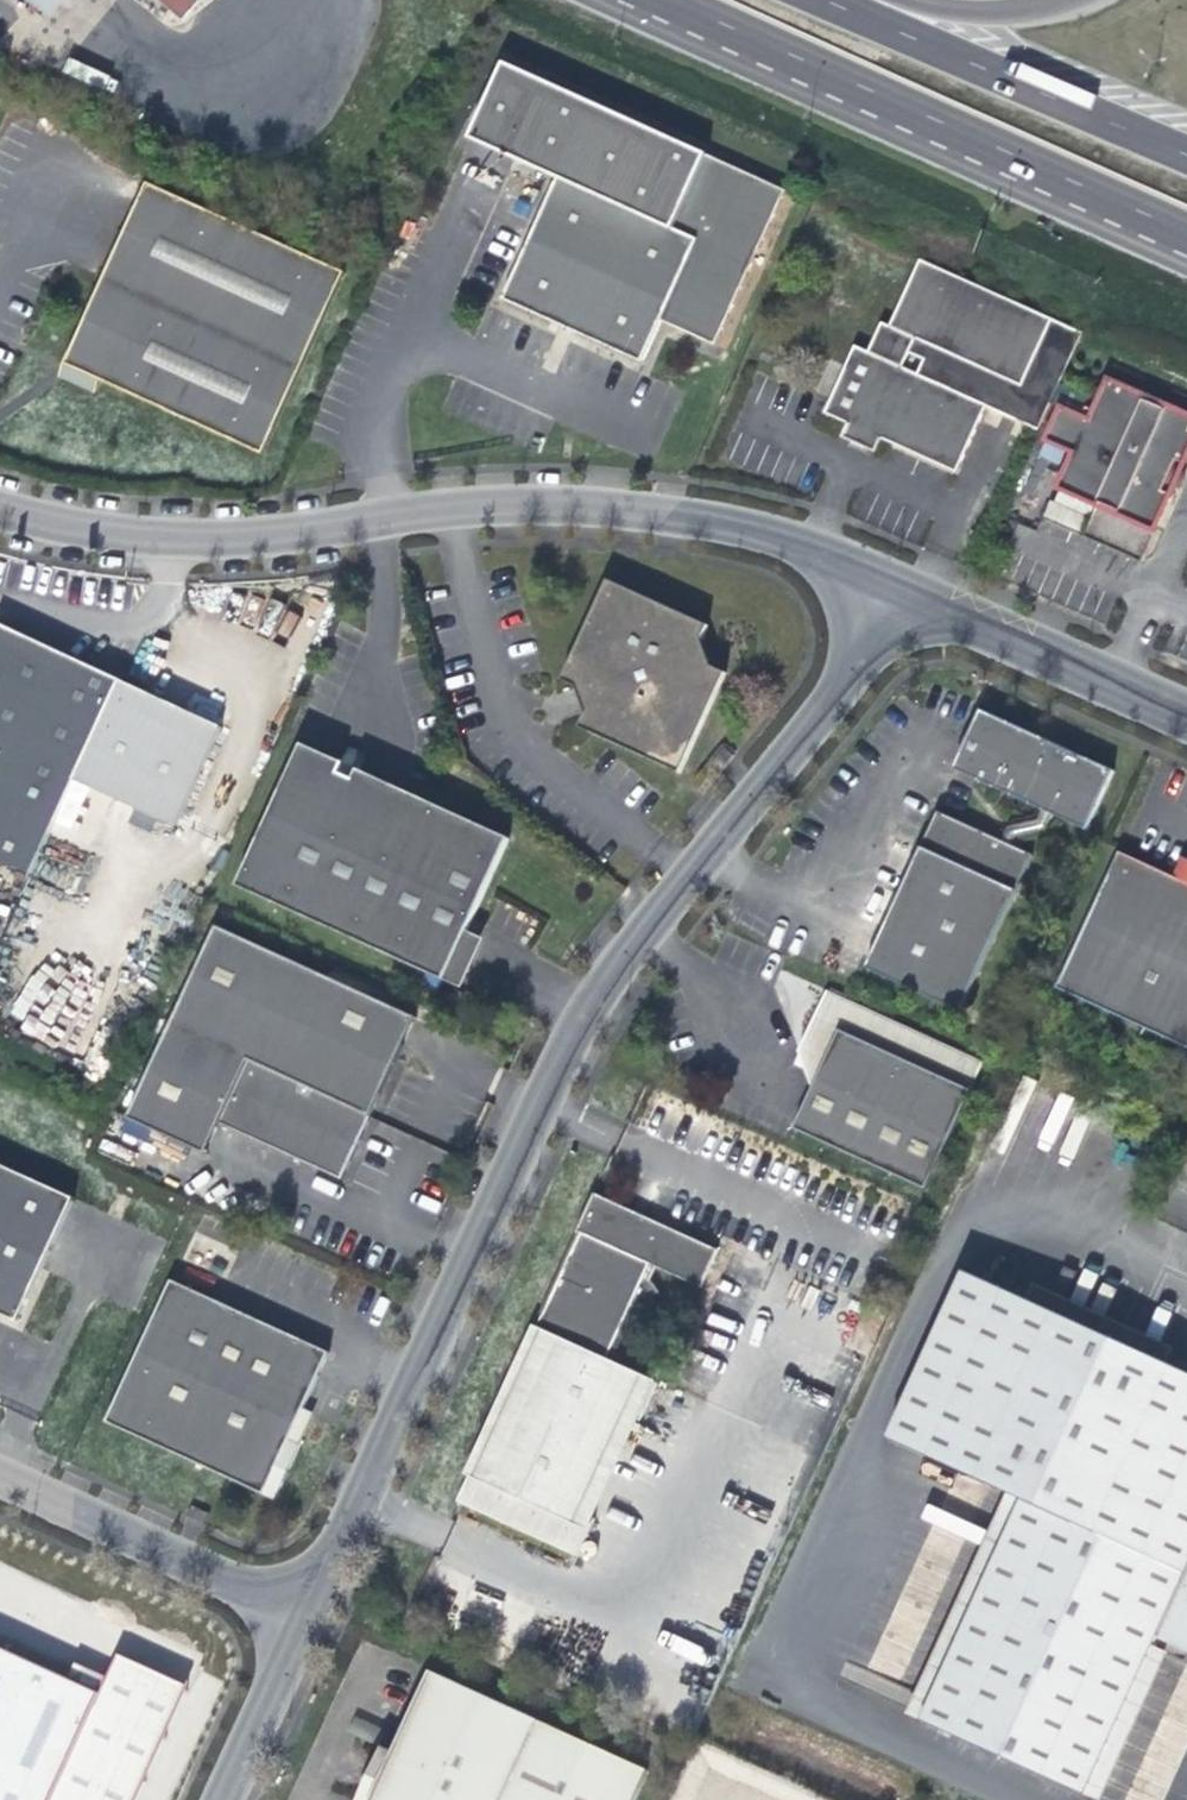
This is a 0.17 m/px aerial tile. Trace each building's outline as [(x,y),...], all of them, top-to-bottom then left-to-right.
[(50,21),(69,0),(28,0),(50,21)] [(181,22),(200,0),(155,0),(181,22)] [(776,178),(494,51),(461,126),(547,165),(492,286),(630,349),(649,308),(703,333),(776,178)] [(335,258),(138,169),(55,352),(91,369),(253,441),(335,258)] [(836,415),(867,429),(940,463),(971,394),(890,357),(905,324),(1008,372),(1037,309),(905,248),(875,314),(866,309),(852,340),(841,334),(810,403),(836,415)] [(86,381),(91,369),(55,352),(50,365),(86,381)] [(1186,427),(1186,410),(1157,395),(1155,400),(1131,390),(1133,385),(1098,369),(1086,396),(1077,392),(1073,401),(1055,393),(1040,425),(1067,437),(1050,474),(1088,492),(1090,488),(1114,497),(1112,502),(1145,518),(1162,481),(1154,477),(1161,462),(1174,467),(1177,462),(1164,456),(1168,447),(1176,450),(1186,427)] [(867,429),(836,415),(829,430),(860,444),(867,429)] [(1039,457),(1029,453),(1021,469),(1031,474),(1039,457)] [(1023,492),(1030,476),(1021,471),(1013,487),(1023,492)] [(1052,522),(1081,529),(1087,504),(1058,497),(1052,522)] [(554,675),(569,681),(582,676),(595,704),(581,710),(574,725),(676,769),(719,668),(705,662),(693,631),(699,618),(597,573),(554,675)] [(119,677),(21,632),(0,622),(0,674),(1,674),(0,677),(0,857),(31,872),(119,677)] [(569,681),(581,710),(595,704),(582,676),(569,681)] [(32,872),(77,777),(122,679),(119,677),(31,872),(32,872)] [(122,679),(77,777),(178,824),(219,724),(122,679)] [(981,708),(963,748),(980,782),(1035,808),(1048,814),(1079,829),(1107,768),(981,708)] [(714,761),(722,768),(736,752),(727,745),(714,761)] [(506,840),(354,771),(337,764),(299,746),(235,887),(442,981),(472,916),(506,840)] [(963,748),(953,769),(980,782),(963,748)] [(342,753),(337,764),(354,771),(359,761),(342,753)] [(1040,828),(1048,814),(1035,808),(1031,819),(1003,828),(997,841),(1009,847),(1014,838),(1040,828)] [(997,841),(933,810),(863,966),(960,1011),(1028,856),(1009,847),(997,841)] [(1110,841),(1049,975),(1186,1037),(1186,877),(1161,865),(1110,841)] [(1161,865),(1186,877),(1186,854),(1169,846),(1161,865)] [(322,981),(215,935),(132,1128),(211,1162),(226,1127),(345,1179),(414,1020),(363,998),(367,989),(327,972),(322,981)] [(924,1187),(982,1060),(825,988),(797,1049),(812,1056),(823,1061),(811,1088),(793,1127),(924,1187)] [(812,1056),(797,1049),(811,1088),(823,1061),(812,1056)] [(20,1323),(73,1205),(0,1172),(0,1314),(20,1323)] [(635,1209),(592,1190),(586,1203),(635,1225),(641,1212),(635,1209)] [(536,1328),(459,1500),(577,1554),(592,1521),(575,1514),(624,1406),(640,1414),(656,1379),(606,1356),(631,1302),(641,1310),(660,1285),(651,1276),(656,1265),(699,1284),(716,1246),(641,1212),(635,1225),(586,1203),(531,1326),(536,1328)] [(960,1271),(884,1438),(1004,1495),(1018,1502),(919,1723),(1081,1799),(1136,1679),(1155,1637),(1186,1652),(1186,1570),(1186,1567),(1186,1378),(960,1271)] [(272,1501),(296,1447),(285,1442),(300,1409),(324,1356),(167,1284),(104,1425),(272,1501)] [(306,1412),(300,1409),(285,1442),(296,1447),(311,1415),(306,1412)] [(1018,1502),(1004,1495),(904,1716),(919,1723),(1018,1502)] [(69,1770),(101,1698),(54,1675),(0,1650),(0,1799),(55,1799),(69,1770)] [(54,1675),(101,1698),(69,1770),(55,1799),(137,1799),(185,1693),(164,1683),(123,1664),(111,1683),(61,1661),(54,1675)] [(646,1768),(427,1670),(389,1754),(372,1762),(359,1790),(362,1799),(631,1799),(646,1768)] [(1136,1679),(1081,1799),(1099,1799),(1151,1686),(1136,1679)]
